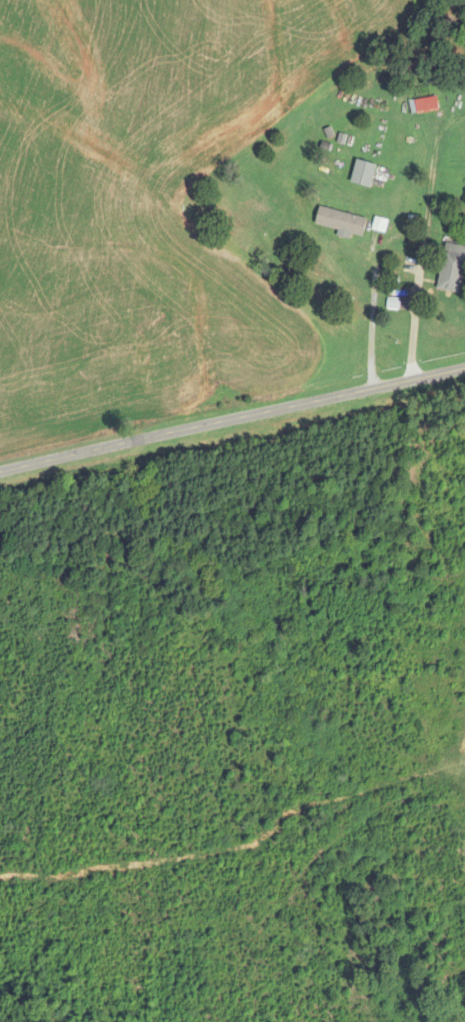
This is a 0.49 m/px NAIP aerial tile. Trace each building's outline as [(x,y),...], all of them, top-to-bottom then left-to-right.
[(411,114),(438,110),(436,97),(408,101),(411,114)] [(376,165),(355,160),(349,183),(370,188),(376,165)] [(361,240),(366,219),(318,207),(314,225),(339,231),(338,234),(361,240)] [(444,243),(436,289),(459,293),(464,259),(464,247),(444,243)]
